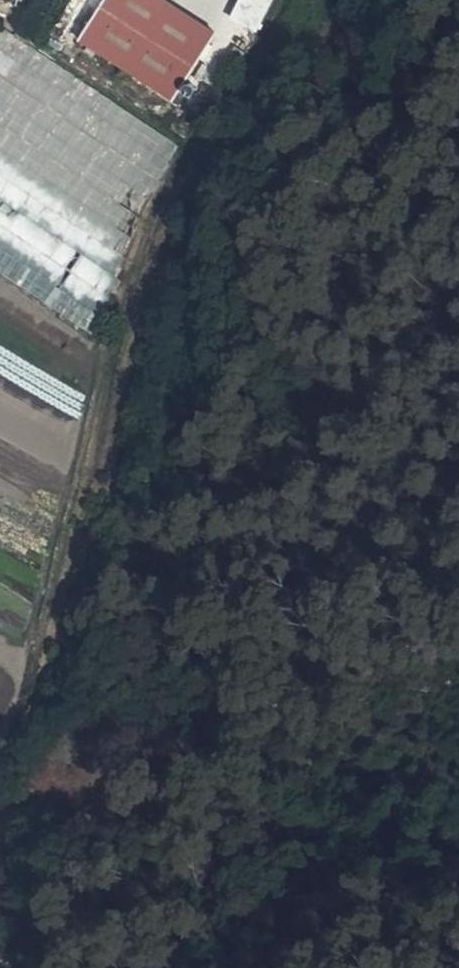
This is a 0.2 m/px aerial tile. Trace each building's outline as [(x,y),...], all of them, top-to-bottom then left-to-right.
[(221,32),(168,0),(109,0),(83,43),(179,101),(221,32)] [(274,0),(241,0),(234,16),(261,28),(274,0)] [(121,250),(142,217),(138,214),(180,148),(4,32),(0,37),(0,171),(121,250)]
